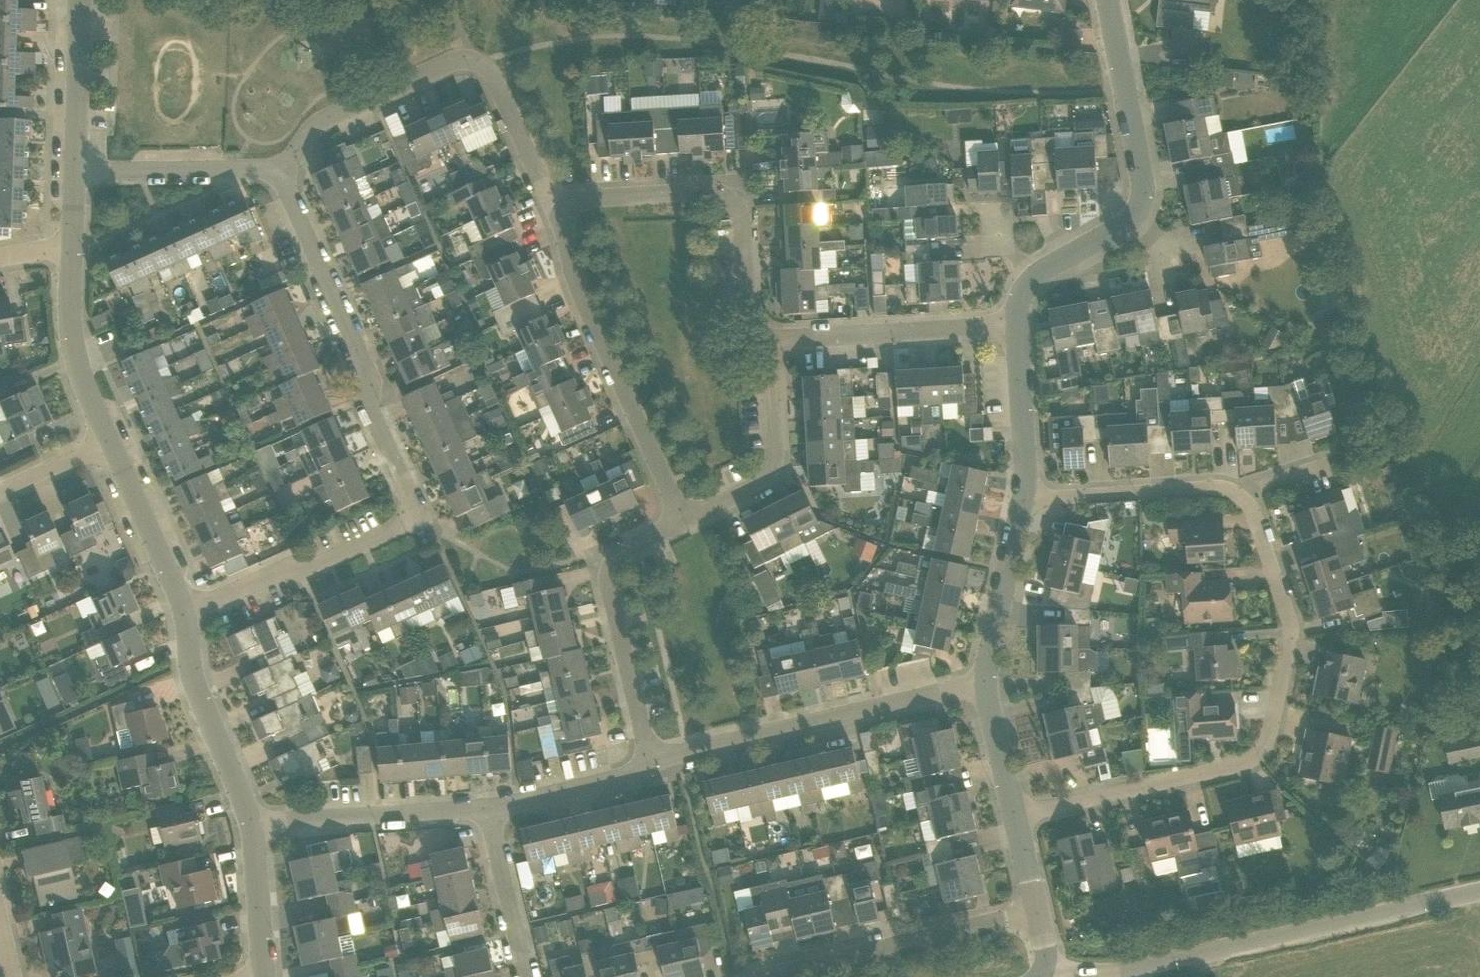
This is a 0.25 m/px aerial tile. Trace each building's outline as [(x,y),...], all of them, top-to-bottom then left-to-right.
[(35,23),(36,9),(16,9),(16,0),(0,0),(0,22),(35,23)] [(681,6),(698,9),(699,0),(682,0),(681,6)] [(1001,1),(993,0),(992,11),(1000,12),(1001,1)] [(1012,5),(1064,11),(1065,0),(1012,0),(1012,5)] [(1194,10),(1216,12),(1217,0),(1160,0),(1157,26),(1174,28),(1172,50),(1196,53),(1198,30),(1193,29),(1194,10)] [(15,44),(15,30),(35,31),(35,23),(0,22),(0,43),(15,44)] [(997,34),(997,30),(995,26),(990,25),(983,30),(983,35),(985,38),(988,39),(990,40),(991,39),(997,34)] [(1065,46),(1082,50),(1087,31),(1070,27),(1065,46)] [(34,65),(34,53),(14,52),(15,44),(0,43),(0,65),(34,65)] [(663,74),(662,60),(649,61),(649,75),(663,74)] [(0,65),(0,86),(13,86),(14,74),(34,74),(34,65),(0,65)] [(737,85),(746,84),(745,69),(745,67),(736,67),(737,85)] [(1237,68),(1221,67),(1220,82),(1236,83),(1237,68)] [(586,88),(608,86),(607,75),(585,77),(586,88)] [(32,108),(33,97),(13,96),(13,86),(0,86),(0,107),(32,108)] [(765,87),(751,88),(751,101),(766,100),(765,87)] [(866,102),(858,92),(852,90),(843,96),(842,105),(848,113),(862,112),(861,106),(866,102)] [(1176,122),(1175,122),(1165,124),(1169,144),(1209,137),(1209,136),(1206,118),(1218,115),(1214,94),(1177,102),(1179,108),(1175,118),(1176,122)] [(623,95),(597,97),(598,112),(624,111),(623,95)] [(455,142),(455,143),(460,153),(468,149),(463,138),(479,130),(494,124),(485,104),(470,111),(466,101),(454,107),(452,101),(443,105),(459,140),(455,142)] [(738,148),(737,137),(735,112),(748,112),(748,109),(747,106),(730,107),(730,112),(724,112),(723,104),(701,106),(704,159),(714,158),(713,151),(739,149),(739,148),(738,148)] [(440,150),(455,143),(455,142),(459,140),(443,105),(434,109),(437,115),(426,119),(440,150)] [(694,159),(704,159),(701,106),(666,109),(668,153),(681,152),(681,153),(694,152),(694,159)] [(657,154),(668,153),(666,109),(634,111),(631,111),(634,163),(645,162),(644,155),(657,154)] [(735,112),(737,137),(750,136),(749,121),(754,120),(753,109),(748,109),(748,112),(735,112)] [(603,114),(603,120),(597,121),(599,146),(611,145),(612,157),(625,156),(625,164),(634,163),(631,111),(603,113),(603,114)] [(0,119),(0,140),(23,141),(23,136),(27,136),(28,120),(0,119)] [(395,140),(403,158),(411,176),(430,167),(432,162),(429,154),(440,150),(426,119),(415,124),(413,119),(403,123),(408,134),(395,140)] [(869,147),(884,146),(882,125),(867,126),(869,147)] [(781,135),(783,161),(778,161),(778,160),(777,160),(778,171),(830,167),(842,166),(841,152),(829,153),(828,131),(781,135)] [(1076,147),(1079,189),(1098,187),(1097,160),(1118,158),(1112,133),(1094,135),(1075,136),(1076,147)] [(1173,163),(1190,160),(1192,172),(1203,170),(1235,164),(1228,133),(1209,136),(1209,137),(1169,144),(1173,163)] [(981,193),(1000,191),(1001,197),(1014,197),(1013,174),(1014,174),(1011,140),(1011,137),(997,138),(998,152),(983,153),(983,140),(966,141),(968,166),(969,179),(970,191),(981,191),(981,193)] [(1047,191),(1058,190),(1079,189),(1076,147),(1057,149),(1056,137),(1043,138),(1047,191)] [(1047,191),(1043,138),(1034,138),(1033,138),(1031,139),(1031,138),(1011,140),(1014,174),(1013,174),(1014,197),(1034,195),(1034,192),(1047,191)] [(27,163),(27,148),(23,148),(23,141),(0,140),(0,162),(27,163)] [(320,154),(327,169),(315,175),(317,178),(314,180),(314,181),(317,179),(324,195),(356,182),(350,169),(352,168),(362,164),(358,155),(353,145),(348,147),(346,142),(320,154)] [(863,146),(844,147),(845,167),(865,166),(863,146)] [(468,149),(460,153),(465,165),(469,163),(474,161),(473,160),(468,149)] [(877,167),(877,151),(866,152),(866,167),(877,167)] [(474,161),(469,163),(476,178),(488,173),(483,162),(476,159),(473,160),(474,161)] [(1281,188),(1296,184),(1296,172),(1296,160),(1279,164),(1279,167),(1277,168),(1281,188)] [(22,185),(22,179),(26,179),(27,163),(0,162),(0,184),(22,185)] [(1203,170),(1205,182),(1185,185),(1189,205),(1229,198),(1225,178),(1237,176),(1235,164),(1203,170)] [(799,191),(799,204),(824,202),(823,189),(819,190),(818,180),(831,179),(830,167),(778,171),(778,180),(780,180),(780,179),(786,179),(787,192),(799,191)] [(1317,168),(1296,172),(1296,184),(1319,180),(1317,168)] [(398,187),(398,186),(407,182),(404,175),(395,180),(398,187)] [(366,177),(358,181),(356,182),(324,195),(331,211),(328,212),(329,213),(332,212),(333,214),(375,196),(366,177)] [(485,178),(467,186),(449,194),(455,207),(467,202),(475,220),(512,203),(508,195),(501,198),(496,186),(490,189),(485,178)] [(25,207),(26,191),(22,191),(22,185),(0,184),(0,206),(25,207)] [(947,184),(927,185),(892,187),(893,207),(873,209),(874,221),(915,219),(915,220),(925,219),(925,218),(924,206),(949,205),(947,184)] [(417,201),(412,188),(401,193),(407,206),(417,201)] [(342,234),(384,215),(375,196),(333,214),(334,218),(332,219),(332,220),(335,219),(342,234)] [(1193,225),(1213,221),(1220,220),(1222,231),(1247,227),(1244,214),(1233,217),(1229,198),(1189,205),(1193,225)] [(226,206),(239,235),(249,231),(254,242),(264,238),(247,201),(241,204),(240,201),(239,200),(226,206)] [(824,203),(824,202),(799,204),(780,205),(781,216),(787,216),(787,228),(818,225),(832,224),(831,211),(843,210),(843,201),(824,203)] [(417,202),(407,207),(413,218),(422,214),(417,202)] [(512,203),(475,220),(464,225),(474,246),(469,248),(473,258),(511,241),(512,242),(519,239),(514,228),(515,227),(510,216),(516,213),(512,203)] [(20,229),(21,222),(25,222),(25,207),(0,206),(0,228),(20,229)] [(207,219),(224,257),(233,253),(227,241),(239,235),(226,206),(211,213),(212,216),(207,219)] [(393,236),(384,216),(384,215),(342,234),(349,250),(346,252),(347,253),(350,251),(351,254),(393,236)] [(946,250),(945,238),(959,237),(957,216),(925,218),(925,219),(915,220),(917,239),(906,239),(906,252),(946,250)] [(215,261),(224,257),(207,219),(202,221),(200,218),(186,224),(200,255),(210,250),(215,261)] [(1304,233),(1302,218),(1293,219),(1296,235),(1304,233)] [(426,220),(415,226),(425,249),(436,244),(426,220)] [(1263,257),(1258,232),(1268,230),(1266,223),(1247,227),(1222,231),(1225,243),(1205,247),(1209,267),(1211,267),(1213,278),(1237,273),(1235,263),(1263,257)] [(168,237),(184,274),(193,270),(188,260),(200,255),(186,224),(172,230),(173,234),(168,237)] [(820,242),(818,225),(787,228),(788,239),(782,239),(783,250),(820,247),(820,242)] [(146,242),(160,272),(171,267),(175,278),(184,274),(168,237),(162,239),(161,235),(146,242)] [(360,275),(378,267),(392,260),(386,248),(397,243),(393,236),(351,254),(352,257),(349,258),(350,260),(353,258),(360,275)] [(832,241),(833,250),(845,249),(845,245),(844,240),(832,241)] [(494,277),(498,285),(534,269),(530,261),(523,264),(518,252),(517,253),(512,242),(511,241),(473,258),(482,277),(490,280),(494,277)] [(820,251),(833,250),(832,241),(820,242),(820,247),(783,250),(783,259),(789,258),(790,269),(790,270),(815,269),(822,268),(820,251)] [(149,277),(160,272),(146,242),(132,248),(134,252),(128,254),(145,293),(154,288),(149,277)] [(960,261),(947,261),(946,250),(906,252),(907,264),(917,263),(918,283),(918,284),(961,281),(960,261)] [(120,289),(131,284),(136,297),(138,296),(141,300),(147,298),(144,293),(145,293),(128,254),(123,257),(121,253),(106,260),(120,289)] [(407,265),(382,275),(364,284),(366,287),(363,289),(363,290),(366,289),(373,304),(416,285),(422,283),(417,270),(410,273),(407,265)] [(498,322),(540,304),(535,294),(536,293),(531,282),(538,279),(534,269),(498,285),(499,287),(498,288),(506,307),(494,313),(498,322)] [(815,286),(816,286),(815,269),(790,270),(790,269),(783,270),(784,283),(778,283),(778,293),(815,291),(815,286)] [(447,270),(436,275),(444,295),(456,289),(447,270)] [(873,286),(886,285),(885,270),(884,270),(872,271),(873,286)] [(278,283),(274,274),(259,280),(263,290),(278,283)] [(918,283),(907,284),(908,304),(962,301),(961,281),(918,284),(918,283)] [(841,290),(840,284),(828,284),(828,285),(827,285),(828,295),(841,294),(841,290)] [(424,305),(416,285),(373,304),(380,320),(378,321),(378,322),(381,321),(382,324),(425,305),(424,305)] [(786,315),(817,313),(819,313),(819,300),(828,299),(828,295),(827,285),(816,286),(815,286),(815,291),(778,293),(779,302),(785,302),(786,315)] [(870,310),(869,290),(869,287),(855,288),(856,289),(841,290),(841,294),(852,293),(855,297),(856,311),(870,310)] [(253,303),(253,305),(257,313),(246,319),(250,329),(296,308),(296,307),(294,308),(285,289),(253,303)] [(463,304),(456,290),(448,294),(440,297),(444,306),(451,302),(454,308),(463,304)] [(1176,294),(1180,313),(1168,315),(1173,340),(1185,338),(1184,334),(1215,329),(1214,319),(1226,317),(1223,299),(1210,301),(1208,290),(1197,292),(1197,290),(1176,294)] [(1168,315),(1157,317),(1152,291),(1131,295),(1139,335),(1141,346),(1173,340),(1168,315)] [(219,300),(224,309),(236,303),(232,294),(219,300)] [(1126,337),(1139,335),(1131,295),(1112,298),(1115,315),(1104,318),(1110,352),(1122,350),(1121,343),(1124,342),(1126,340),(1126,337)] [(6,359),(4,345),(26,342),(22,316),(10,318),(7,297),(0,298),(0,360),(6,359)] [(212,314),(224,309),(219,300),(218,297),(207,302),(212,314)] [(480,307),(475,297),(468,301),(472,311),(480,307)] [(391,343),(437,323),(429,303),(424,305),(425,305),(382,324),(383,327),(381,328),(381,329),(384,328),(391,343)] [(1076,347),(1096,343),(1098,354),(1110,352),(1104,318),(1092,320),(1089,303),(1069,306),(1076,347)] [(517,330),(525,348),(562,332),(558,324),(551,327),(546,315),(545,316),(540,304),(498,322),(500,326),(503,333),(504,336),(517,330)] [(1062,377),(1041,381),(1042,395),(1062,391),(1062,392),(1080,389),(1080,387),(1084,386),(1076,347),(1069,306),(1049,310),(1053,331),(1056,346),(1062,377)] [(152,308),(141,314),(145,323),(156,318),(155,314),(152,308)] [(255,339),(267,334),(271,343),(303,329),(295,310),(297,309),(296,308),(250,329),(255,339)] [(111,310),(93,317),(97,328),(115,321),(111,310)] [(1342,327),(1333,310),(1314,321),(1323,338),(1342,327)] [(462,322),(467,333),(475,329),(470,318),(462,322)] [(437,323),(391,343),(398,359),(395,361),(396,362),(399,361),(400,363),(442,345),(442,344),(439,338),(443,336),(437,323),(438,323),(437,323)] [(154,340),(162,337),(158,327),(150,331),(154,340)] [(268,368),(314,347),(312,348),(303,329),(271,343),(275,353),(263,358),(268,368)] [(1042,349),(1056,346),(1053,331),(1039,335),(1042,349)] [(525,348),(526,350),(534,369),(525,373),(514,378),(520,391),(528,387),(527,385),(568,367),(564,357),(565,356),(560,345),(566,342),(562,332),(525,348)] [(222,342),(218,333),(207,337),(207,338),(211,346),(222,342)] [(409,384),(427,376),(452,365),(447,352),(455,349),(451,340),(442,344),(442,345),(400,363),(401,366),(398,367),(399,369),(402,367),(409,384)] [(162,344),(143,353),(124,361),(127,367),(123,369),(130,383),(160,369),(155,359),(166,354),(162,344)] [(314,347),(268,368),(273,379),(284,374),(288,383),(289,383),(314,372),(321,369),(312,349),(314,348),(314,347)] [(214,368),(206,350),(195,355),(203,373),(214,368)] [(1263,352),(1264,361),(1271,365),(1277,364),(1276,351),(1263,352)] [(1233,360),(1235,372),(1251,370),(1249,357),(1233,360)] [(1221,362),(1223,374),(1235,372),(1233,360),(1221,362)] [(496,371),(493,364),(488,366),(491,374),(496,371)] [(1190,366),(1190,379),(1201,379),(1201,366),(1190,366)] [(527,385),(528,387),(539,410),(540,410),(543,416),(554,411),(590,394),(587,387),(580,390),(575,378),(574,379),(568,367),(527,385)] [(923,370),(919,370),(922,417),(923,424),(944,423),(944,418),(941,369),(924,370),(924,367),(923,367),(923,370)] [(941,369),(944,418),(959,418),(959,415),(971,414),(971,423),(983,423),(983,413),(978,414),(977,390),(976,380),(964,380),(964,367),(941,369)] [(484,376),(481,368),(473,371),(476,379),(484,376)] [(853,381),(852,368),(838,369),(838,375),(805,377),(805,381),(802,381),(802,382),(805,382),(806,399),(840,396),(839,385),(851,384),(853,381)] [(897,371),(899,391),(899,407),(914,407),(915,417),(922,417),(919,370),(917,370),(916,368),(915,368),(915,370),(897,371)] [(176,376),(175,376),(165,381),(160,370),(160,369),(130,383),(136,397),(140,396),(142,401),(180,384),(176,376)] [(1157,373),(1158,387),(1169,386),(1169,371),(1157,373)] [(322,390),(318,381),(314,372),(289,383),(288,383),(281,386),(285,396),(274,401),(278,411),(324,390),(322,390)] [(877,373),(879,393),(879,398),(891,398),(889,372),(877,373)] [(1302,414),(1305,421),(1311,440),(1337,432),(1324,393),(1313,396),(1306,378),(1302,377),(1294,379),(1292,382),(1284,385),(1283,386),(1290,418),(1302,414)] [(180,385),(183,393),(194,389),(191,381),(180,385)] [(437,382),(423,389),(404,397),(412,413),(409,415),(410,416),(412,414),(413,417),(456,398),(453,391),(442,395),(437,382)] [(147,422),(178,409),(173,398),(183,393),(180,385),(180,384),(142,401),(145,406),(141,408),(147,422)] [(44,403),(35,385),(11,396),(6,385),(0,388),(0,424),(44,403)] [(1108,385),(1094,386),(1095,404),(1110,403),(1108,385)] [(1269,387),(1269,399),(1269,400),(1265,401),(1265,405),(1255,405),(1257,448),(1278,447),(1276,419),(1290,418),(1283,386),(1269,387)] [(1080,389),(1062,392),(1064,403),(1082,399),(1080,389)] [(294,416),(299,426),(331,411),(323,391),(325,391),(324,390),(278,411),(282,421),(283,422),(294,416)] [(1224,422),(1236,421),(1238,449),(1257,448),(1255,405),(1246,406),(1245,394),(1241,391),(1223,391),(1223,397),(1222,397),(1224,422)] [(590,394),(554,411),(564,432),(559,434),(565,446),(598,431),(593,419),(588,408),(595,405),(590,394)] [(858,416),(869,415),(868,395),(857,396),(858,416)] [(456,398),(413,417),(415,420),(412,421),(413,423),(415,421),(422,437),(469,415),(461,396),(456,398)] [(496,396),(485,401),(489,408),(499,403),(496,396)] [(840,397),(840,396),(806,399),(807,417),(804,417),(805,418),(807,418),(807,420),(854,417),(853,396),(840,397)] [(1214,451),(1213,431),(1212,422),(1224,422),(1222,397),(1191,399),(1192,410),(1191,410),(1194,452),(1214,451)] [(891,409),(891,398),(879,398),(879,410),(891,409)] [(1161,436),(1173,435),(1174,453),(1194,452),(1191,410),(1192,410),(1191,399),(1170,401),(1158,401),(1161,436)] [(1151,465),(1149,437),(1161,436),(1158,401),(1146,402),(1147,423),(1128,424),(1130,466),(1151,465)] [(236,406),(241,416),(249,413),(244,402),(236,406)] [(4,443),(9,454),(32,444),(27,433),(52,421),(44,403),(0,424),(0,435),(4,443)] [(219,413),(225,426),(238,419),(232,407),(219,413)] [(485,415),(492,430),(507,423),(500,408),(485,415)] [(160,441),(198,424),(197,422),(194,415),(183,420),(178,409),(147,422),(154,437),(157,435),(160,441)] [(193,414),(194,415),(197,422),(205,418),(202,410),(193,414)] [(278,411),(266,416),(271,426),(282,421),(278,411)] [(1097,440),(1109,439),(1111,467),(1130,466),(1128,424),(1128,413),(1095,415),(1097,440)] [(469,415),(422,437),(430,453),(427,454),(427,455),(430,454),(431,456),(473,437),(474,438),(478,436),(469,415)] [(1087,469),(1085,440),(1097,440),(1095,415),(1073,416),(1074,429),(1063,429),(1064,449),(1066,470),(1087,469)] [(334,417),(316,425),(302,431),(308,444),(297,449),(300,456),(343,437),(340,430),(342,428),(342,427),(339,428),(334,417)] [(856,439),(854,417),(807,420),(807,424),(805,424),(805,425),(808,425),(809,442),(856,439)] [(912,420),(913,435),(922,434),(921,419),(912,420)] [(894,421),(882,421),(883,436),(895,436),(894,421)] [(165,462),(196,449),(191,437),(202,433),(198,424),(160,441),(162,446),(159,448),(165,462)] [(994,441),(993,427),(983,427),(984,441),(994,441)] [(515,442),(511,433),(504,436),(508,446),(515,442)] [(921,436),(902,437),(903,447),(922,451),(921,436)] [(346,445),(343,437),(300,456),(310,477),(320,472),(320,470),(352,456),(347,446),(350,445),(349,443),(346,445)] [(433,461),(440,476),(472,462),(467,450),(477,445),(474,438),(473,437),(431,456),(433,460),(430,461),(430,462),(433,461)] [(810,465),(862,461),(862,459),(859,458),(857,458),(856,439),(809,442),(810,460),(807,460),(807,461),(810,461),(810,465)] [(880,460),(881,460),(901,458),(901,451),(895,451),(895,443),(879,444),(880,460)] [(504,472),(525,463),(526,462),(519,446),(497,456),(504,472)] [(542,457),(537,447),(534,448),(526,452),(530,462),(542,457)] [(943,462),(945,450),(932,447),(929,459),(942,462),(943,462)] [(178,480),(216,464),(212,455),(200,460),(196,449),(165,462),(172,476),(175,474),(178,480)] [(289,462),(300,456),(297,449),(286,454),(289,462)] [(985,456),(970,452),(968,463),(982,466),(985,456)] [(318,496),(361,477),(357,469),(360,468),(360,467),(357,468),(352,456),(320,470),(320,472),(326,483),(314,489),(318,496)] [(551,471),(545,458),(532,463),(538,477),(551,471)] [(881,473),(902,472),(901,467),(901,458),(881,460),(881,473)] [(597,474),(605,470),(600,460),(592,464),(597,474)] [(628,509),(640,504),(633,490),(645,485),(634,460),(626,463),(606,473),(605,470),(597,474),(602,485),(602,486),(606,484),(622,518),(631,515),(628,509)] [(810,468),(811,486),(846,484),(846,492),(862,491),(861,473),(875,472),(874,460),(862,461),(810,465),(810,467),(808,467),(808,468),(810,468)] [(477,474),(472,462),(440,476),(447,492),(444,493),(445,495),(448,493),(449,496),(491,477),(488,469),(477,474)] [(940,471),(912,465),(910,477),(917,479),(984,493),(984,491),(987,491),(987,490),(985,490),(988,472),(981,470),(942,462),(940,471)] [(252,479),(262,475),(258,466),(248,470),(252,479)] [(228,489),(219,468),(177,487),(182,499),(179,500),(180,501),(182,500),(186,508),(228,489)] [(278,468),(267,472),(273,486),(275,491),(286,486),(278,468)] [(268,488),(263,474),(262,475),(252,479),(258,492),(268,488)] [(322,504),(333,498),(339,511),(370,497),(365,485),(367,484),(367,483),(364,484),(361,477),(318,496),(322,504)] [(476,527),(511,511),(504,496),(490,502),(485,489),(495,485),(491,477),(449,496),(450,499),(448,500),(448,501),(451,500),(458,517),(469,512),(476,527)] [(983,497),(984,493),(917,479),(915,487),(947,494),(944,507),(979,515),(983,498),(985,498),(986,497),(983,497)] [(1389,496),(1399,493),(1396,482),(1386,485),(1389,496)] [(613,523),(622,518),(606,484),(602,486),(602,485),(587,492),(600,522),(611,517),(613,523)] [(569,487),(561,491),(582,537),(591,532),(589,527),(600,522),(587,492),(575,498),(569,487)] [(1304,541),(1323,535),(1331,532),(1334,543),(1335,544),(1359,536),(1358,535),(1366,533),(1358,510),(1350,513),(1342,488),(1310,499),(1314,509),(1295,515),(1304,541)] [(195,528),(227,513),(221,501),(232,497),(228,489),(186,508),(189,515),(187,517),(187,518),(190,517),(195,528)] [(819,522),(813,509),(804,491),(787,499),(786,496),(785,497),(786,499),(783,501),(805,543),(811,539),(806,529),(819,522)] [(70,557),(97,544),(92,535),(106,528),(104,524),(113,520),(104,500),(93,505),(88,495),(64,506),(75,529),(60,536),(70,557)] [(804,543),(805,543),(783,501),(781,502),(780,500),(779,500),(780,503),(764,510),(785,553),(786,552),(791,563),(810,554),(804,543)] [(979,515),(944,507),(935,505),(933,515),(915,511),(912,523),(928,526),(974,536),(975,533),(978,534),(978,532),(975,532),(979,515)] [(766,563),(774,558),(781,555),(785,553),(764,510),(744,520),(754,540),(743,545),(755,568),(766,563)] [(61,547),(53,530),(45,512),(21,523),(32,546),(17,553),(29,578),(55,566),(49,553),(61,547)] [(204,547),(246,529),(243,521),(232,526),(227,513),(195,528),(200,539),(197,540),(197,541),(200,540),(204,547)] [(1170,520),(1171,540),(1171,544),(1187,543),(1188,561),(1225,558),(1223,530),(1211,531),(1210,517),(1170,520)] [(1069,536),(1057,534),(1051,560),(1083,567),(1086,552),(1101,555),(1110,519),(1100,521),(1089,522),(1088,527),(1072,523),(1069,536)] [(1415,532),(1411,521),(1399,525),(1403,536),(1415,532)] [(934,550),(950,554),(970,558),(974,540),(976,541),(976,539),(974,539),(974,536),(928,526),(927,533),(937,536),(934,550)] [(8,546),(0,529),(0,582),(10,577),(6,568),(16,563),(8,546)] [(213,568),(244,554),(245,553),(239,541),(250,536),(246,529),(204,547),(207,555),(204,556),(205,557),(208,556),(213,568)] [(1331,558),(1323,561),(1304,567),(1313,593),(1348,582),(1343,567),(1366,559),(1359,536),(1335,544),(1334,543),(1327,545),(1331,558)] [(852,554),(872,562),(878,546),(858,538),(852,554)] [(794,572),(785,553),(781,555),(788,570),(784,572),(787,576),(794,572)] [(968,566),(910,553),(908,563),(899,561),(897,573),(917,577),(963,587),(966,588),(966,586),(964,585),(968,566)] [(111,565),(118,578),(137,568),(130,554),(111,565)] [(1065,608),(1089,610),(1089,609),(1094,586),(1079,582),(1083,567),(1051,560),(1046,586),(1057,589),(1053,605),(1052,605),(1052,606),(1065,608)] [(426,573),(444,616),(451,613),(446,602),(459,596),(445,564),(434,570),(432,567),(431,568),(432,570),(426,573)] [(1231,582),(1206,584),(1205,572),(1193,573),(1193,571),(1177,572),(1177,573),(1166,574),(1167,593),(1182,592),(1184,612),(1185,612),(1186,624),(1203,623),(1203,631),(1216,630),(1215,620),(1234,618),(1231,582)] [(431,608),(437,620),(444,616),(426,573),(417,577),(416,574),(415,575),(416,578),(406,582),(420,614),(431,608)] [(563,587),(553,589),(552,589),(549,576),(515,584),(520,607),(533,604),(535,616),(568,608),(566,597),(569,596),(568,595),(566,595),(563,587)] [(959,608),(963,587),(917,577),(916,584),(913,583),(909,586),(887,581),(885,592),(922,600),(959,608)] [(1135,594),(1138,580),(1126,577),(1123,591),(1135,594)] [(407,620),(420,614),(406,582),(394,587),(393,585),(392,585),(393,588),(386,591),(405,634),(412,631),(407,620)] [(1321,618),(1340,612),(1348,609),(1352,621),(1383,611),(1375,587),(1352,595),(1348,582),(1313,593),(1321,618)] [(126,585),(91,601),(97,612),(87,616),(93,628),(81,634),(87,648),(99,643),(121,633),(114,619),(137,608),(126,585)] [(341,596),(364,648),(371,645),(367,638),(371,635),(366,623),(371,620),(377,633),(378,633),(381,632),(367,600),(361,587),(349,592),(348,589),(347,590),(348,593),(341,596)] [(782,600),(776,588),(762,596),(768,607),(781,601),(782,600)] [(405,634),(386,591),(378,595),(377,592),(375,593),(377,595),(367,600),(381,632),(378,633),(383,644),(396,638),(397,639),(405,635),(404,635),(405,634)] [(860,591),(856,608),(870,611),(874,594),(860,591)] [(482,595),(470,598),(473,608),(485,605),(482,595)] [(320,605),(339,649),(351,643),(355,652),(364,648),(341,596),(333,599),(331,597),(330,597),(331,600),(320,605)] [(841,610),(851,608),(849,596),(839,599),(841,610)] [(922,600),(919,615),(908,612),(907,619),(954,629),(955,627),(957,627),(958,624),(955,624),(959,608),(922,600)] [(312,617),(312,603),(299,603),(299,618),(312,617)] [(571,620),(568,608),(535,616),(538,629),(526,632),(527,640),(574,630),(572,621),(575,621),(574,620),(571,620)] [(1039,649),(1076,649),(1076,626),(1091,626),(1091,610),(1089,610),(1065,608),(1065,626),(1039,626),(1039,649)] [(289,632),(283,635),(275,616),(228,637),(237,656),(247,651),(252,661),(257,659),(262,670),(292,656),(292,657),(299,654),(289,632)] [(1371,630),(1384,629),(1384,617),(1368,622),(1371,630)] [(915,644),(934,648),(949,652),(953,634),(956,634),(956,633),(953,633),(954,629),(907,619),(906,620),(899,618),(897,626),(905,627),(900,651),(913,654),(915,644)] [(827,683),(844,679),(833,633),(820,636),(816,621),(808,623),(810,628),(811,628),(824,684),(826,684),(827,686),(828,686),(827,683)] [(866,674),(862,655),(854,621),(846,623),(847,630),(833,633),(844,679),(861,675),(862,678),(863,678),(862,675),(866,674)] [(121,633),(99,643),(104,655),(95,659),(107,686),(129,676),(122,661),(145,651),(134,627),(121,633)] [(820,685),(824,684),(811,628),(810,628),(803,630),(808,650),(794,654),(802,689),(819,685),(820,688),(821,687),(820,685)] [(574,630),(527,640),(529,649),(533,648),(536,661),(547,658),(546,658),(578,651),(578,649),(576,639),(579,638),(578,637),(575,638),(574,630)] [(44,653),(58,647),(51,631),(37,637),(44,653)] [(1218,631),(1198,632),(1188,632),(1190,650),(1196,650),(1197,681),(1238,678),(1236,650),(1227,650),(1227,645),(1218,645),(1218,631)] [(489,650),(490,650),(502,646),(499,632),(486,636),(489,650)] [(460,653),(466,665),(486,656),(481,644),(460,653)] [(911,663),(932,658),(934,648),(915,644),(913,654),(911,663)] [(540,673),(542,681),(588,670),(586,662),(589,661),(589,660),(586,661),(583,648),(578,649),(578,651),(546,658),(547,658),(547,660),(550,660),(552,670),(540,673)] [(758,650),(764,676),(776,673),(780,694),(802,689),(794,654),(772,659),(770,648),(758,650)] [(1039,671),(1059,671),(1066,671),(1066,691),(1091,688),(1091,687),(1091,671),(1097,671),(1097,652),(1091,649),(1076,649),(1039,649),(1039,671)] [(459,663),(454,651),(440,657),(445,669),(459,663)] [(1315,694),(1334,698),(1359,703),(1368,660),(1330,653),(1327,668),(1320,666),(1319,672),(1319,671),(1319,672),(1318,676),(1318,677),(1315,694)] [(292,656),(262,670),(246,677),(254,695),(264,690),(269,701),(274,698),(279,710),(314,694),(317,693),(307,672),(304,674),(302,669),(299,671),(292,657),(292,656)] [(419,663),(424,675),(440,672),(433,657),(419,663)] [(405,679),(424,675),(419,663),(418,664),(416,660),(400,667),(405,679)] [(341,677),(335,664),(322,670),(327,683),(341,677)] [(482,669),(483,685),(499,683),(494,670),(488,667),(482,669)] [(483,685),(482,669),(460,673),(461,687),(483,685)] [(542,681),(544,690),(547,702),(558,700),(559,699),(559,700),(593,692),(590,680),(593,679),(593,678),(590,678),(588,670),(542,681)] [(379,684),(377,679),(375,673),(364,677),(367,683),(368,686),(379,684)] [(518,676),(505,679),(508,688),(520,685),(518,676)] [(438,695),(436,681),(423,682),(424,696),(438,695)] [(531,684),(533,692),(544,690),(542,681),(531,684)] [(1167,694),(1166,681),(1158,682),(1159,694),(1167,694)] [(79,700),(71,683),(57,690),(65,706),(79,700)] [(521,686),(522,695),(533,692),(531,684),(521,686)] [(417,703),(415,687),(401,689),(403,705),(417,703)] [(1070,709),(1064,710),(1045,715),(1050,737),(1100,726),(1100,725),(1106,719),(1102,701),(1095,703),(1091,688),(1066,691),(1070,709)] [(1235,702),(1207,704),(1206,692),(1198,693),(1198,691),(1182,692),(1182,694),(1174,694),(1175,712),(1188,711),(1190,738),(1210,736),(1210,740),(1238,738),(1235,702)] [(547,702),(550,716),(552,723),(598,713),(596,704),(599,704),(599,702),(596,703),(593,692),(559,700),(559,699),(558,700),(547,702)] [(47,709),(60,703),(55,694),(43,699),(47,709)] [(318,739),(319,740),(332,733),(314,694),(279,710),(253,721),(261,739),(272,735),(276,745),(282,743),(287,754),(318,739)] [(133,699),(114,704),(110,705),(117,731),(115,731),(120,749),(132,746),(167,738),(163,720),(160,721),(157,706),(136,711),(133,699)] [(15,727),(3,700),(0,701),(0,733),(15,727)] [(358,720),(360,715),(358,710),(352,708),(347,710),(345,715),(348,720),(353,722),(358,720)] [(600,721),(598,713),(552,723),(552,724),(541,726),(538,727),(545,760),(561,756),(594,748),(592,737),(603,734),(600,722),(603,721),(603,720),(600,721)] [(552,723),(550,716),(539,718),(541,726),(552,724),(552,723)] [(942,731),(939,716),(910,723),(918,757),(958,748),(953,728),(942,731)] [(367,729),(363,721),(355,725),(359,733),(367,729)] [(1444,743),(1449,763),(1479,756),(1479,736),(1459,740),(1455,724),(1441,727),(1444,743)] [(495,725),(487,726),(492,772),(494,772),(494,775),(495,774),(495,771),(513,770),(510,735),(496,737),(495,725)] [(492,772),(487,726),(478,727),(479,740),(466,741),(470,774),(486,772),(486,775),(488,775),(487,772),(492,772)] [(1055,759),(1069,755),(1081,753),(1084,768),(1109,763),(1100,726),(1050,737),(1055,759)] [(1376,726),(1368,769),(1390,774),(1399,730),(1376,726)] [(1300,775),(1319,779),(1343,784),(1352,739),(1307,729),(1303,751),(1305,751),(1300,775)] [(408,733),(400,734),(405,780),(408,780),(408,783),(409,782),(409,779),(427,778),(423,744),(409,745),(408,733)] [(400,734),(391,734),(392,746),(379,747),(382,782),(400,780),(400,783),(402,783),(401,780),(405,780),(400,734)] [(294,785),(324,771),(332,767),(327,758),(319,740),(318,739),(287,754),(271,761),(279,779),(289,774),(294,785)] [(452,775),(470,774),(466,741),(445,742),(448,776),(451,776),(451,779),(452,778),(452,775)] [(444,776),(448,776),(445,742),(423,744),(427,778),(443,776),(443,779),(445,779),(444,776)] [(1191,760),(1190,745),(1176,746),(1177,761),(1191,760)] [(357,754),(359,774),(373,772),(371,752),(371,746),(357,747),(357,754)] [(92,747),(79,749),(81,763),(95,760),(92,747)] [(864,792),(858,767),(854,747),(829,753),(836,785),(849,782),(852,794),(864,792)] [(918,757),(921,767),(915,775),(904,778),(907,792),(913,791),(948,783),(946,771),(962,767),(958,748),(918,757)] [(865,752),(869,772),(871,777),(883,774),(877,749),(865,752)] [(172,762),(155,766),(152,752),(115,761),(121,789),(139,785),(142,798),(179,790),(172,762)] [(804,759),(814,803),(825,801),(823,788),(836,785),(829,753),(804,759)] [(799,794),(802,806),(814,803),(804,759),(779,765),(786,797),(799,794)] [(524,782),(537,779),(532,760),(519,763),(524,782)] [(754,771),(764,814),(765,813),(776,811),(774,800),(786,797),(779,765),(754,771)] [(753,817),(764,814),(754,771),(730,776),(737,808),(741,824),(753,821),(753,817)] [(54,798),(45,793),(41,776),(20,781),(21,789),(7,792),(11,810),(20,808),(23,823),(34,820),(37,835),(65,828),(62,815),(52,817),(49,806),(54,798)] [(715,825),(727,823),(726,811),(737,808),(730,776),(705,782),(715,825)] [(921,822),(972,810),(968,791),(951,795),(948,783),(913,791),(917,808),(918,807),(921,822)] [(885,798),(883,789),(880,790),(871,792),(870,792),(872,801),(885,798)] [(1463,824),(1464,825),(1479,822),(1479,820),(1479,789),(1440,797),(1446,827),(1463,824)] [(1227,802),(1232,821),(1240,857),(1283,847),(1270,792),(1269,792),(1269,795),(1255,798),(1255,796),(1227,802)] [(653,833),(666,830),(669,842),(681,839),(671,795),(646,801),(653,833)] [(621,806),(631,850),(643,848),(640,836),(653,833),(646,801),(621,806)] [(804,814),(816,811),(814,803),(802,806),(804,814)] [(162,843),(163,846),(200,837),(199,834),(201,832),(199,823),(197,822),(194,813),(183,815),(181,804),(155,810),(159,827),(151,828),(154,845),(162,843)] [(619,853),(626,852),(631,850),(621,806),(596,812),(604,844),(616,841),(619,853)] [(977,830),(972,810),(921,822),(928,853),(962,845),(960,834),(977,830)] [(776,811),(765,813),(767,822),(778,819),(776,811)] [(1214,830),(1194,834),(1189,811),(1167,816),(1179,871),(1180,878),(1203,873),(1202,868),(1221,864),(1214,830)] [(591,847),(604,844),(596,812),(572,818),(582,862),(594,860),(591,847)] [(888,814),(875,816),(878,829),(891,826),(888,814)] [(1143,821),(1149,845),(1130,849),(1136,880),(1179,871),(1167,816),(1143,821)] [(547,824),(554,856),(555,856),(567,853),(570,863),(570,865),(582,862),(572,818),(547,824)] [(124,824),(114,821),(109,833),(120,836),(124,824)] [(91,826),(93,836),(105,834),(102,823),(91,826)] [(533,872),(535,872),(545,869),(542,858),(554,856),(547,824),(522,830),(529,861),(530,861),(533,872)] [(692,832),(690,824),(682,825),(684,834),(692,832)] [(1091,894),(1118,888),(1109,851),(1095,854),(1091,833),(1061,840),(1070,883),(1088,879),(1091,894)] [(337,871),(337,872),(347,870),(343,851),(354,849),(351,836),(326,841),(329,853),(292,861),(296,880),(337,871)] [(52,902),(72,897),(77,896),(72,874),(69,860),(84,857),(80,837),(64,840),(64,841),(21,851),(24,865),(26,864),(28,873),(29,873),(33,875),(40,905),(49,902),(49,904),(53,904),(52,902)] [(848,856),(845,842),(830,845),(834,860),(848,856)] [(942,883),(981,874),(976,854),(965,857),(962,845),(928,853),(928,854),(923,855),(930,886),(942,883)] [(732,860),(729,846),(713,850),(716,864),(732,860)] [(812,850),(814,860),(830,857),(828,846),(812,850)] [(1377,872),(1388,861),(1389,861),(1392,850),(1377,846),(1377,850),(1366,861),(1377,872)] [(432,855),(434,865),(421,867),(423,879),(471,868),(466,847),(432,855)] [(777,869),(781,862),(779,855),(767,858),(769,870),(777,869)] [(192,857),(158,865),(163,886),(170,884),(171,886),(173,885),(175,891),(172,892),(176,908),(215,899),(209,875),(208,876),(201,878),(200,875),(197,872),(195,872),(192,857)] [(854,897),(856,905),(860,924),(880,920),(872,881),(881,879),(878,866),(876,861),(865,863),(864,869),(837,875),(842,900),(854,897)] [(372,873),(382,871),(380,863),(370,865),(372,873)] [(735,883),(732,865),(718,868),(722,885),(735,883)] [(471,868),(423,879),(426,891),(439,888),(441,898),(476,889),(471,869),(473,869),(473,867),(471,868)] [(300,900),(320,896),(326,895),(329,906),(355,900),(351,879),(339,882),(337,872),(337,871),(296,880),(300,900)] [(938,903),(942,916),(977,908),(974,896),(986,893),(981,874),(942,883),(946,901),(938,903)] [(837,930),(832,910),(830,902),(842,900),(837,875),(824,878),(827,890),(808,894),(817,934),(837,930)] [(629,884),(627,877),(618,879),(622,899),(640,895),(637,882),(629,884)] [(892,883),(883,885),(888,910),(901,907),(895,882),(892,883)] [(706,900),(703,886),(686,890),(689,903),(690,904),(706,900)] [(146,924),(139,887),(121,891),(129,928),(146,924)] [(780,914),(791,911),(798,939),(817,934),(808,894),(788,898),(786,887),(774,890),(780,914)] [(476,889),(441,898),(443,908),(431,911),(433,922),(483,910),(482,909),(480,910),(476,889)] [(590,895),(593,907),(609,903),(606,890),(590,895)] [(775,944),(770,925),(768,917),(780,914),(774,890),(762,892),(764,905),(745,909),(754,949),(775,944)] [(1212,893),(1215,906),(1227,903),(1224,891),(1212,893)] [(588,906),(584,893),(566,898),(570,911),(588,906)] [(379,895),(370,897),(372,906),(381,905),(379,895)] [(656,915),(668,915),(668,898),(656,898),(656,915)] [(323,920),(315,922),(296,926),(300,946),(353,933),(349,915),(358,913),(355,900),(329,906),(321,908),(323,920)] [(79,905),(54,912),(58,927),(44,931),(53,964),(55,964),(58,976),(72,976),(95,972),(79,905)] [(608,922),(619,920),(617,906),(606,909),(608,922)] [(449,930),(451,940),(486,932),(481,911),(483,911),(483,910),(433,922),(436,933),(449,930)] [(402,921),(404,928),(423,924),(422,917),(402,921)] [(559,921),(563,936),(576,933),(572,918),(559,921)] [(184,928),(167,932),(170,945),(187,965),(219,958),(215,944),(222,943),(217,920),(184,928)] [(687,927),(675,930),(687,976),(707,976),(701,950),(713,947),(707,922),(687,927)] [(551,940),(547,924),(535,927),(539,943),(551,940)] [(413,941),(410,928),(401,930),(404,944),(413,941)] [(662,959),(666,976),(687,976),(675,930),(645,937),(650,961),(662,959)] [(304,965),(324,961),(330,959),(333,971),(334,971),(359,965),(360,965),(357,954),(356,954),(352,935),(353,935),(353,933),(300,946),(304,965)] [(640,973),(639,964),(650,961),(645,937),(626,942),(623,946),(625,954),(616,956),(621,976),(642,976),(640,973)] [(616,956),(607,958),(604,949),(601,946),(594,948),(592,940),(588,939),(579,941),(585,965),(585,964),(588,976),(621,976),(616,956)] [(397,944),(385,947),(388,959),(399,956),(397,944)] [(470,952),(455,956),(458,967),(441,970),(443,976),(460,976),(494,969),(489,948),(470,952)] [(134,952),(118,955),(123,976),(140,976),(134,952)] [(569,955),(550,960),(554,976),(588,976),(585,964),(585,965),(575,967),(573,959),(569,955)] [(377,963),(380,976),(391,975),(388,961),(377,963)] [(398,965),(401,976),(418,976),(414,962),(398,965)] [(361,976),(359,965),(334,971),(336,976),(361,976)] [(494,970),(496,969),(496,968),(494,969),(460,976),(496,976),(494,970)]
